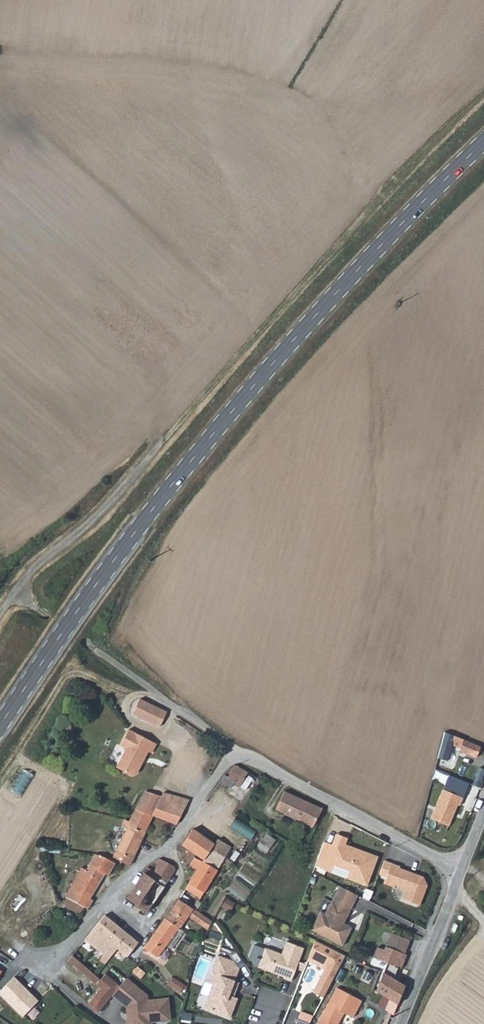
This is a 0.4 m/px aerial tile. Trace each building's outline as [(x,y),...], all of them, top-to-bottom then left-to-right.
[(157,724),(162,714),(165,710),(138,697),(130,711),(157,724)] [(149,750),(152,752),(157,742),(129,729),(121,745),(126,748),(117,767),(133,774),(138,772),(143,763),(142,762),(141,760),(142,758),(143,756),(145,757),(149,750)] [(479,746),(459,738),(443,732),(437,758),(445,760),(450,746),(459,749),(458,751),(475,758),(479,746)] [(223,772),(218,778),(230,785),(233,779),(239,783),(247,770),(233,762),(226,773),(223,772)] [(449,776),(431,818),(448,826),(457,805),(460,805),(469,784),(449,776)] [(321,807),(283,788),(273,807),(309,824),(307,828),(313,831),(315,821),(317,821),(315,820),(321,807)] [(133,809),(150,814),(174,822),(186,801),(161,793),(160,795),(144,789),(133,809)] [(128,863),(140,839),(144,830),(143,829),(150,814),(133,809),(128,819),(123,817),(117,828),(122,830),(111,855),(128,863)] [(181,860),(188,864),(193,855),(195,853),(202,858),(209,847),(213,841),(192,827),(180,843),(188,849),(181,860)] [(270,833),(260,845),(269,852),(279,840),(270,833)] [(332,844),(358,854),(359,850),(345,844),(347,838),(336,834),(332,844)] [(152,841),(154,842),(159,845),(163,839),(156,835),(152,841)] [(213,841),(209,847),(224,856),(227,851),(229,844),(216,837),(213,841)] [(346,878),(367,885),(378,857),(359,850),(358,854),(332,844),(322,869),(332,872),(334,864),(349,870),(346,878)] [(192,906),(224,856),(209,847),(202,858),(201,859),(193,855),(188,864),(195,869),(178,896),(192,906)] [(88,862),(67,898),(73,902),(76,897),(88,904),(91,898),(89,897),(99,877),(100,878),(104,871),(107,873),(113,860),(98,853),(92,864),(88,862)] [(420,870),(424,859),(412,854),(408,865),(420,870)] [(151,868),(147,876),(163,886),(174,869),(172,864),(158,856),(151,868)] [(423,877),(412,872),(411,874),(406,872),(406,870),(399,868),(400,866),(385,861),(380,876),(386,878),(384,883),(392,886),(393,885),(406,890),(403,899),(419,905),(427,885),(423,877)] [(146,911),(163,886),(147,876),(151,868),(146,865),(126,898),(146,911)] [(357,895),(340,886),(325,914),(320,911),(315,922),(321,925),(317,932),(342,945),(351,927),(343,923),(341,922),(343,918),(345,919),(357,895)] [(363,896),(370,899),(372,892),(365,889),(363,896)] [(178,896),(164,918),(165,918),(178,927),(179,928),(187,914),(207,927),(212,919),(192,906),(178,896)] [(102,953),(97,960),(100,963),(102,961),(104,963),(114,949),(112,948),(115,945),(130,957),(134,951),(131,948),(136,941),(104,913),(84,938),(102,953)] [(165,943),(178,927),(165,918),(143,946),(156,956),(165,943)] [(317,932),(321,925),(315,922),(311,929),(317,932)] [(178,927),(165,943),(171,947),(183,930),(179,928),(178,927)] [(388,940),(385,947),(399,953),(402,946),(388,940)] [(283,978),(291,981),(304,947),(287,941),(282,954),(265,947),(265,948),(254,944),(249,957),(255,965),(284,976),(283,978)] [(345,958),(314,941),(306,963),(324,970),(311,997),(323,1000),(345,958)] [(386,964),(382,973),(392,979),(397,969),(400,970),(406,956),(399,953),(385,947),(383,951),(377,948),(372,958),(386,964)] [(233,960),(217,954),(210,971),(216,973),(212,983),(203,1007),(229,1017),(237,997),(233,995),(238,981),(234,979),(238,967),(233,960)] [(65,963),(95,986),(99,981),(69,958),(65,963)] [(216,973),(210,971),(206,981),(212,983),(216,973)] [(14,972),(0,988),(0,992),(24,1012),(40,994),(14,972)] [(382,973),(373,993),(386,1001),(395,1007),(403,986),(392,979),(382,973)] [(103,976),(99,981),(95,986),(101,990),(88,1005),(98,1013),(112,995),(118,987),(103,976)] [(112,995),(127,1007),(128,1014),(130,1014),(131,1017),(128,1020),(129,1023),(150,1023),(150,1021),(170,1019),(168,998),(148,1000),(147,995),(126,978),(118,987),(112,995)] [(358,1004),(334,991),(316,1023),(335,1023),(340,1016),(349,1021),(358,1004)] [(386,1001),(383,1011),(392,1016),(395,1007),(386,1001)] [(297,1023),(311,1023),(314,1018),(301,1013),(297,1023)]
